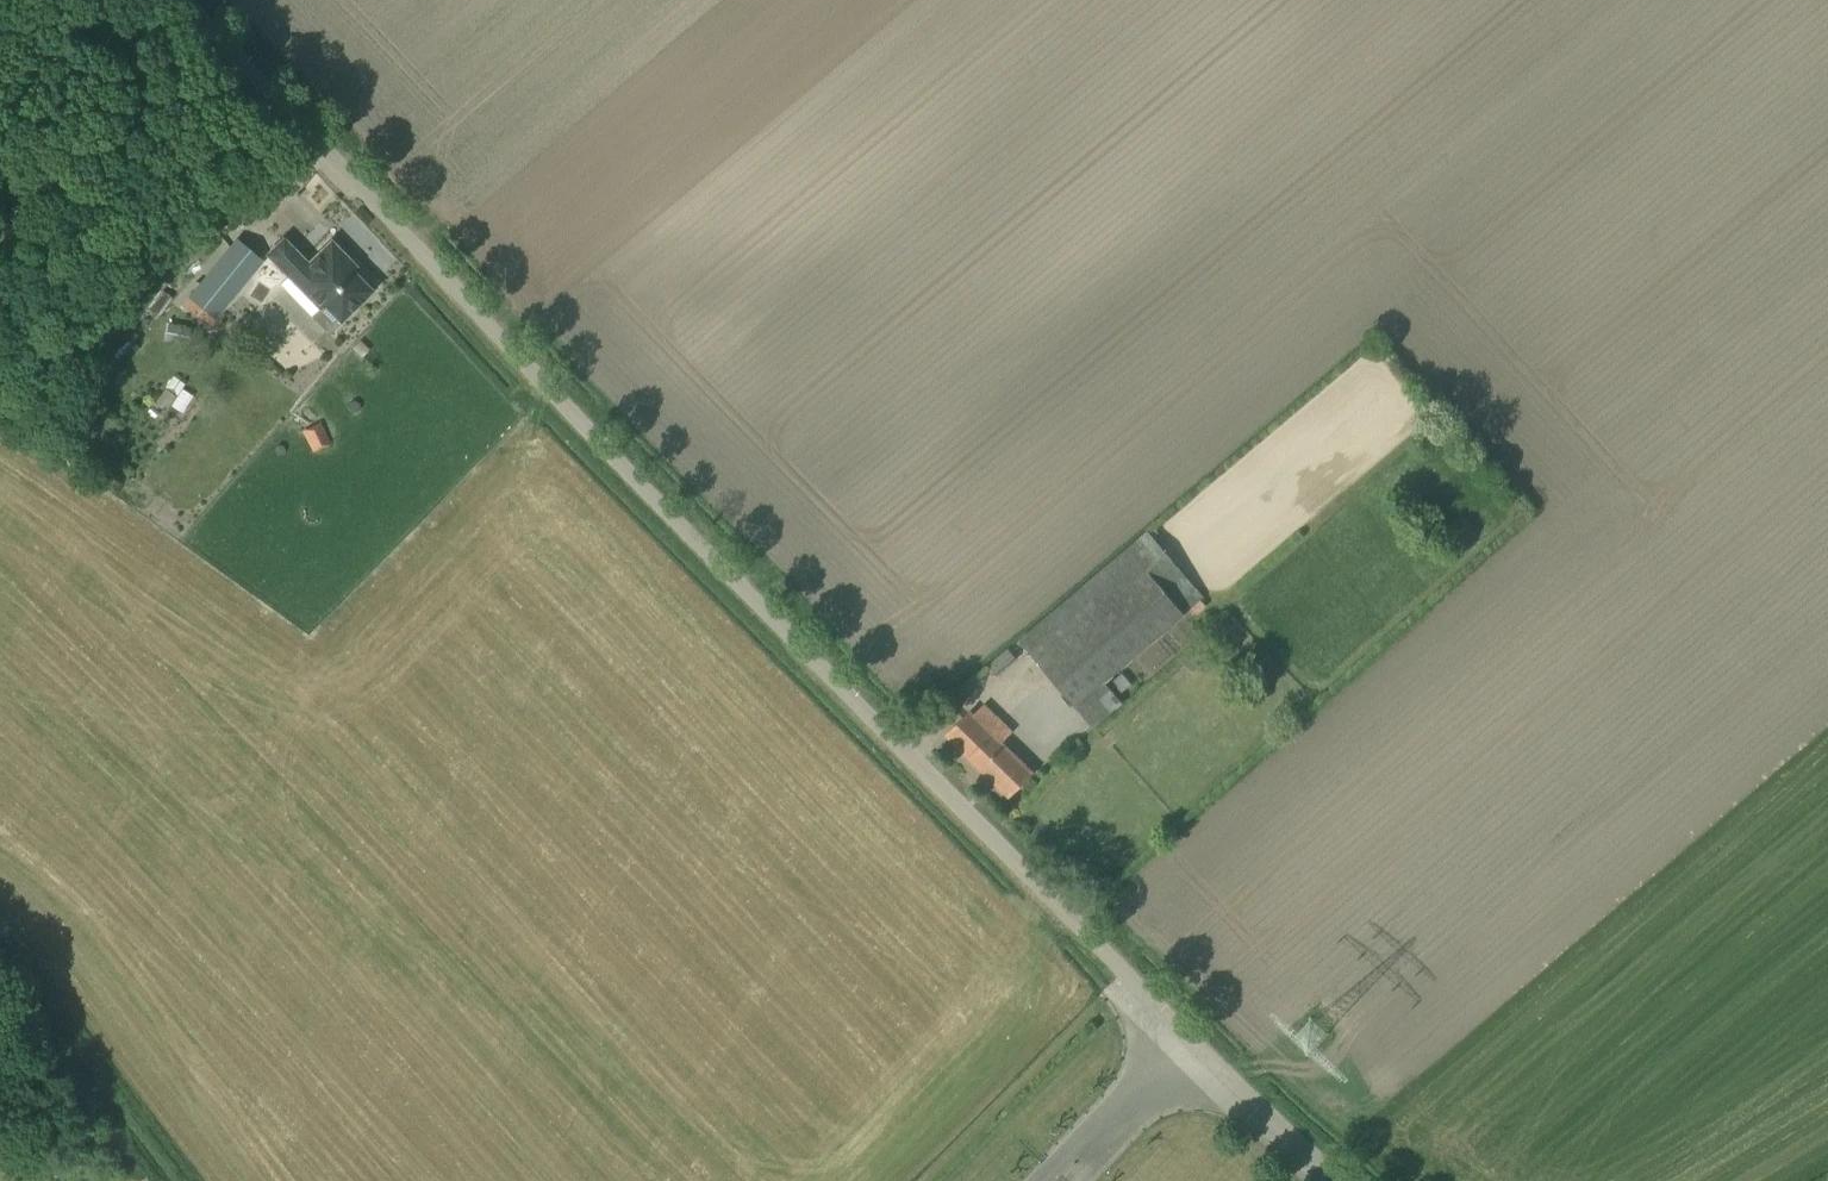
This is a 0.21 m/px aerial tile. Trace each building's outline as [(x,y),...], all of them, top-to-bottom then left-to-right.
[(283,238),(268,254),(307,293),(312,288),(324,301),(323,302),(340,319),(370,290),(341,260),(345,256),(331,241),(308,263),(283,238)] [(205,276),(230,296),(260,260),(234,239),(205,276)] [(266,264),(248,294),(261,302),(280,272),(266,264)] [(165,323),(162,339),(180,343),(183,326),(165,323)] [(320,422),(305,429),(315,451),(330,445),(320,422)] [(1205,595),(1148,529),(1018,639),(1092,726),(1111,710),(1122,701),(1104,680),(1205,595)] [(1016,657),(1008,647),(989,664),(997,673),(1016,657)] [(1009,795),(1032,771),(1001,740),(1011,729),(998,716),(995,719),(982,707),(975,715),(971,711),(947,735),(1009,795)]
